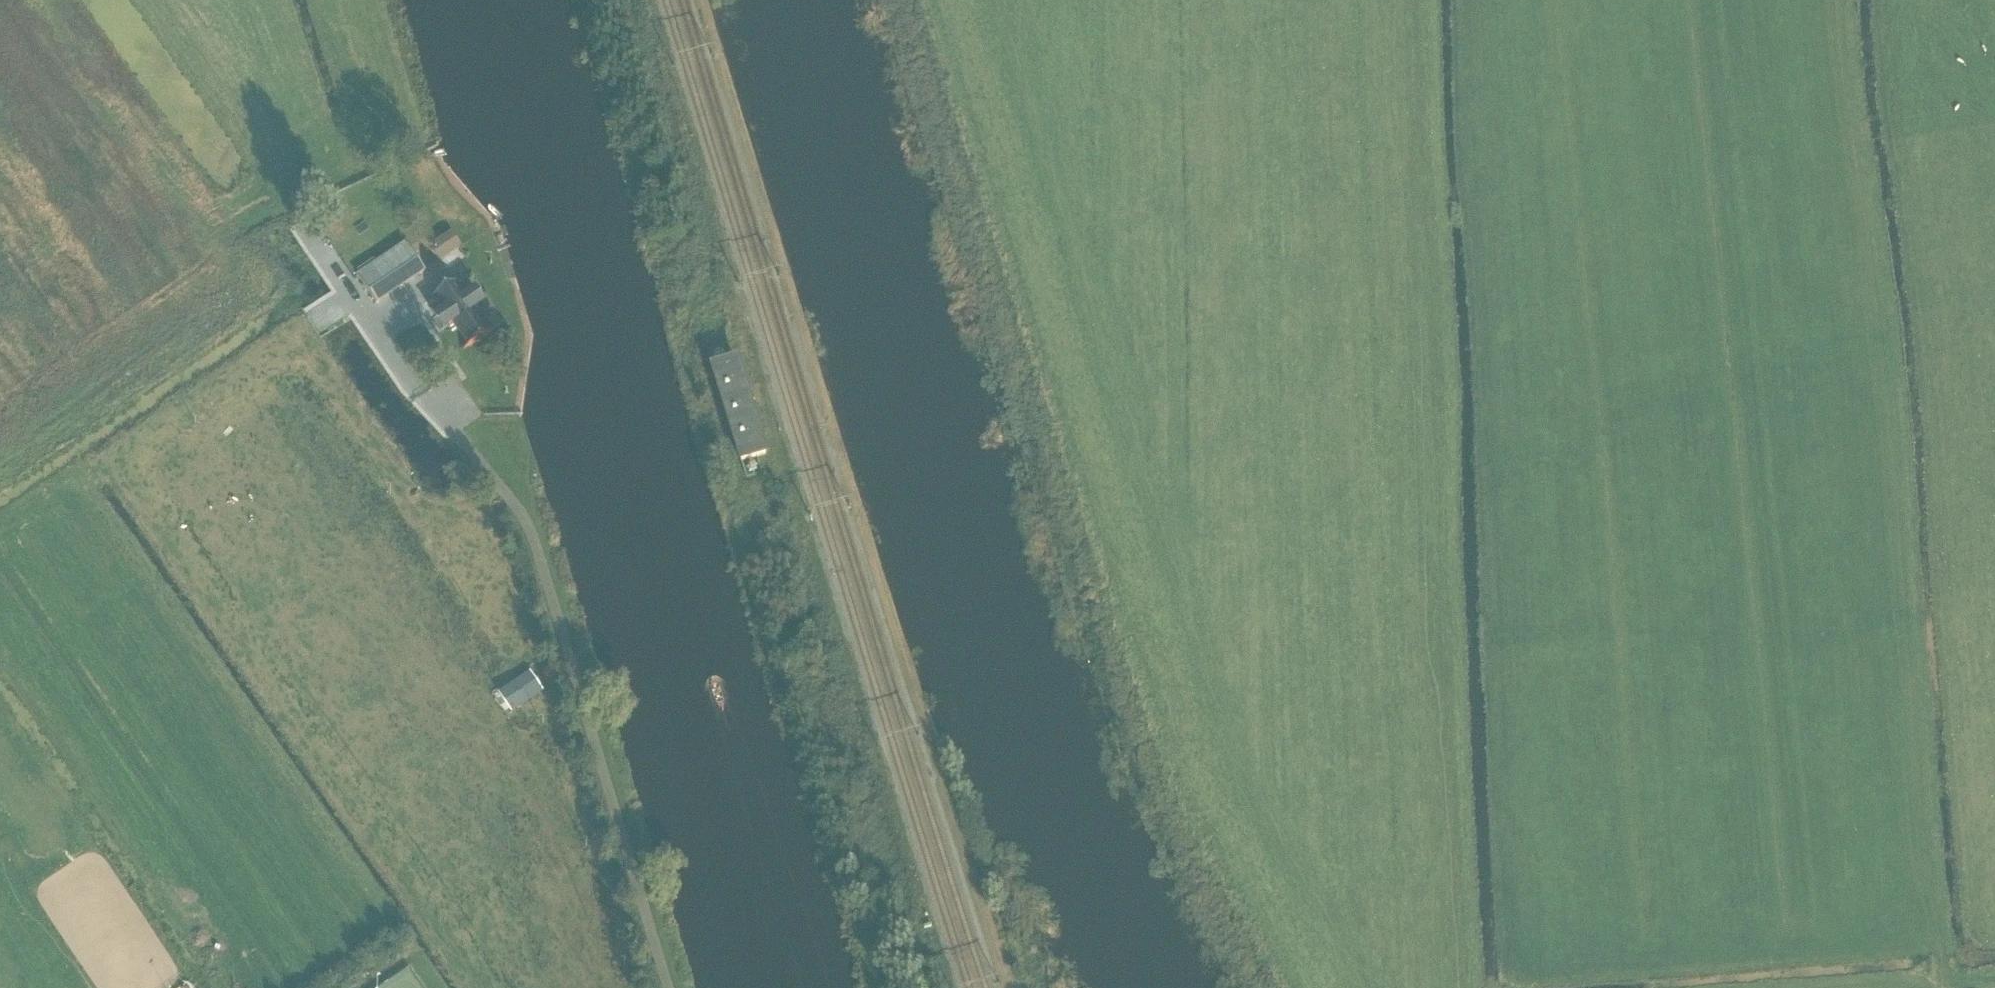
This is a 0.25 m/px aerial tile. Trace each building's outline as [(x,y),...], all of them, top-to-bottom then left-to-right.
[(462,247),(451,231),(428,246),(439,262),(462,247)] [(425,271),(407,244),(358,277),(376,304),(425,271)] [(469,295),(464,298),(454,283),(435,296),(445,311),(440,314),(449,327),(454,324),(470,347),(489,333),(473,310),(478,307),(469,295)] [(743,352),(714,358),(736,460),(766,454),(743,352)] [(774,430),(764,374),(751,376),(761,433),(774,430)] [(544,691),(530,672),(499,693),(512,713),(544,691)]
